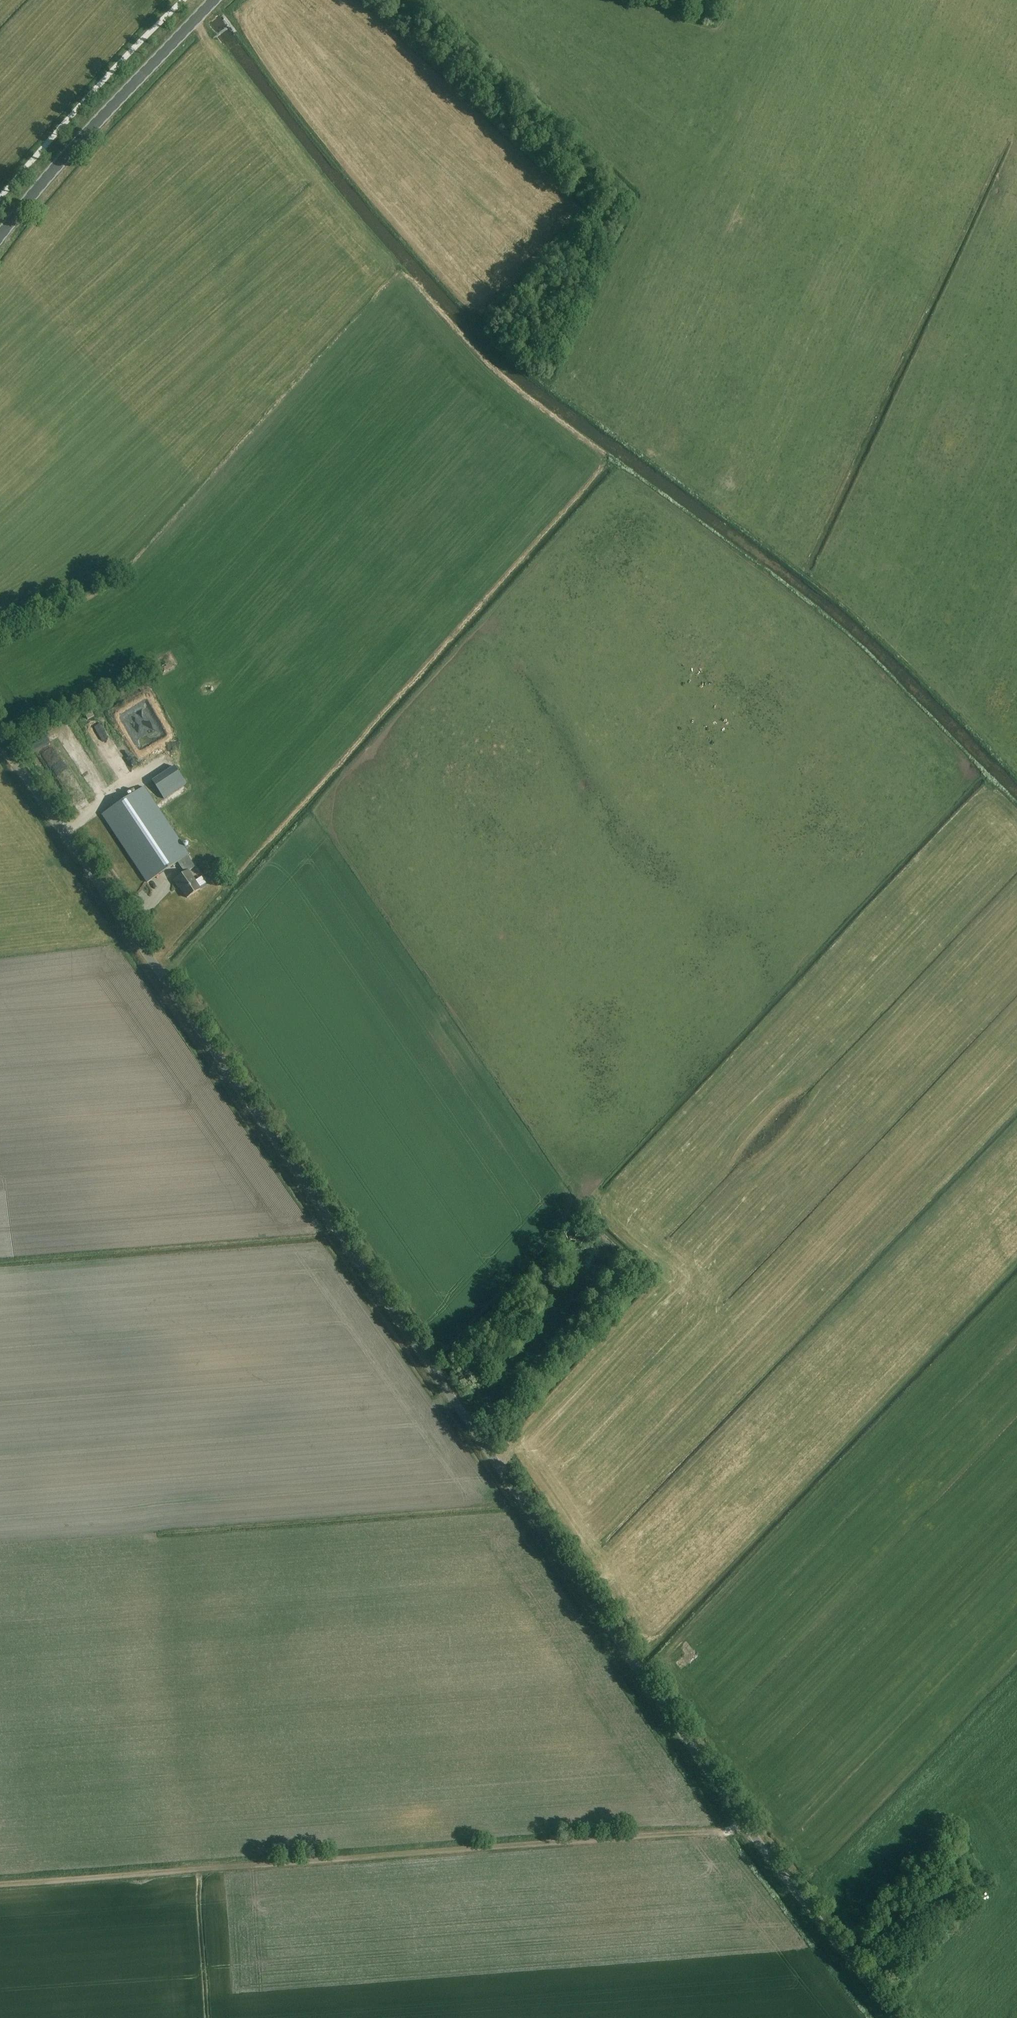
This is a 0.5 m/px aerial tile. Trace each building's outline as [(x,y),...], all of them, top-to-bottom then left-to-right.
[(147,707),(122,717),(135,749),(160,739),(147,707)] [(163,805),(186,791),(175,772),(151,786),(163,805)] [(197,870),(189,858),(190,857),(144,788),(102,816),(148,885),(179,864),(186,875),(175,882),(180,890),(181,889),(189,901),(202,892),(190,874),(197,870)] [(976,1852),(982,1848),(979,1842),(973,1846),(976,1852)]
